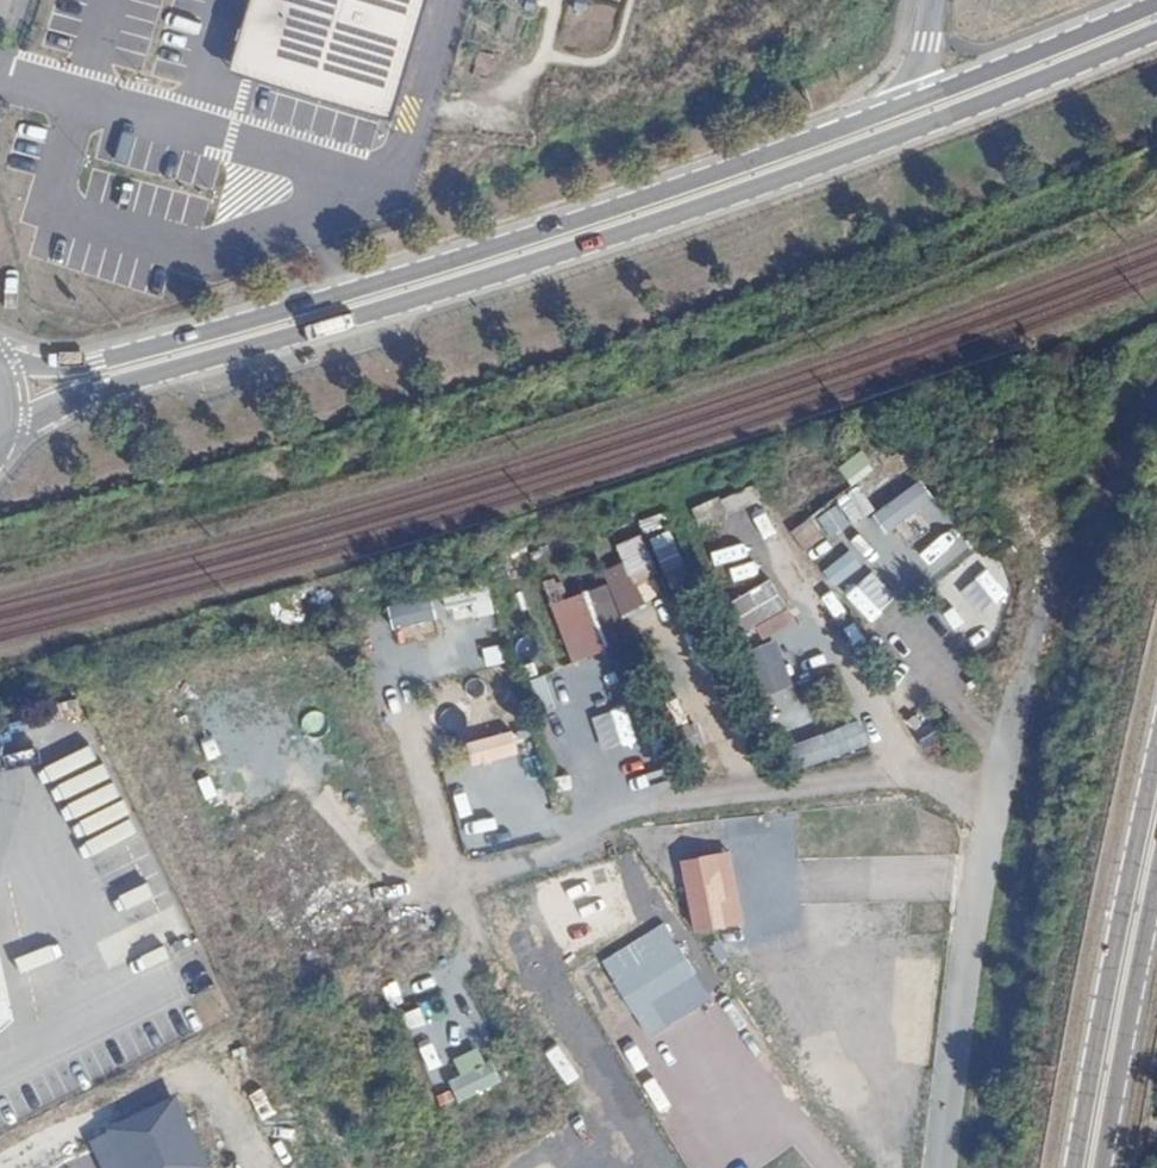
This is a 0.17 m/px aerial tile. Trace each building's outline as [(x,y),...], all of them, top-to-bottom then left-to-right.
[(233,70),(399,118),(433,0),(253,0),(233,70)] [(865,455),(842,464),(849,483),(872,475),(865,455)] [(833,536),(872,506),(858,489),(820,519),(833,536)] [(792,533),(806,551),(825,537),(811,519),(792,533)] [(735,522),(701,544),(726,581),(760,559),(735,522)] [(674,534),(657,537),(662,567),(679,564),(674,534)] [(642,536),(618,545),(625,564),(606,571),(620,611),(663,595),(642,536)] [(743,633),(787,611),(772,581),(728,602),(743,633)] [(600,589),(553,602),(570,664),(617,651),(600,589)] [(431,600),(390,606),(394,627),(435,621),(431,600)] [(769,699),(798,687),(778,640),(749,652),(769,699)] [(778,712),(791,762),(824,753),(810,703),(778,712)] [(858,722),(826,733),(835,762),(868,751),(858,722)] [(467,829),(493,820),(487,801),(460,811),(467,829)] [(699,937),(687,944),(707,978),(719,971),(699,937)] [(633,1011),(697,975),(680,945),(615,981),(633,1011)] [(493,1063),(450,1082),(460,1102),(502,1084),(493,1063)]
